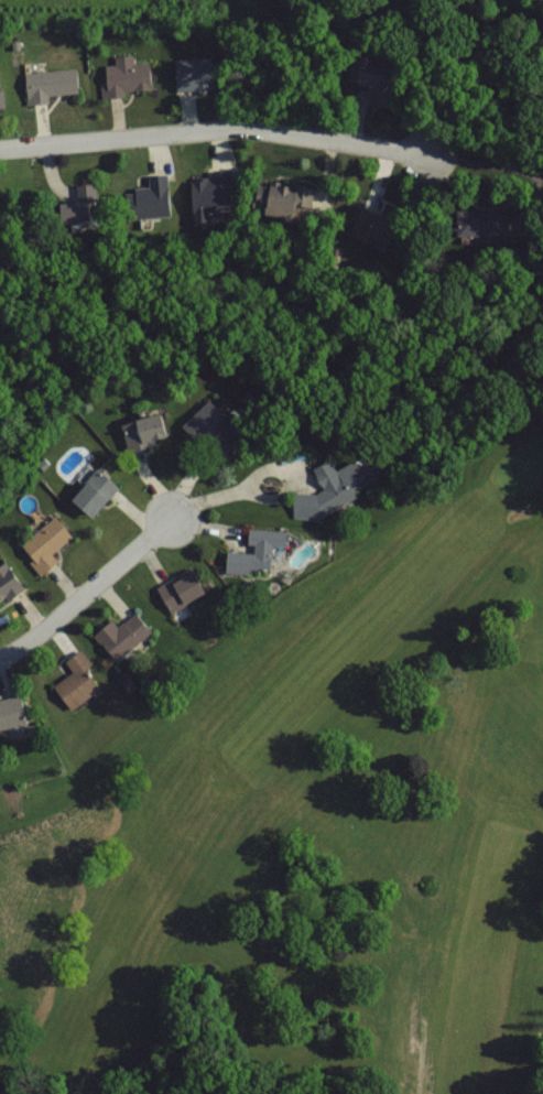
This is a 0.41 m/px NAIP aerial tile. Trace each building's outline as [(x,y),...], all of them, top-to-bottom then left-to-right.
[(149,92),(148,61),(132,61),(132,55),(102,55),(103,93),(149,92)] [(173,58),(174,90),(215,87),(213,56),(173,58)] [(24,103),(48,102),(48,95),(78,93),(76,68),(23,71),(24,103)] [(145,210),(168,211),(169,174),(146,173),(145,210)] [(192,209),(234,210),(234,174),(214,173),(214,183),(193,182),(192,209)] [(299,181),(257,181),(257,212),(299,212),(299,181)] [(226,430),(212,404),(178,422),(186,437),(193,433),(199,444),(226,430)] [(161,413),(121,424),(129,453),(169,442),(161,413)] [(299,522),(379,485),(368,462),(316,486),(317,487),(288,500),(299,522)] [(97,468),(66,498),(87,519),(117,488),(97,468)] [(16,544),(38,575),(56,563),(49,552),(70,538),(56,517),(16,544)] [(223,572),(268,573),(268,547),(283,547),(284,530),(246,529),(245,550),(224,550),(223,572)] [(23,591),(7,564),(0,568),(0,604),(23,591)] [(204,593),(191,568),(154,588),(168,613),(204,593)] [(91,635),(116,662),(150,630),(133,612),(117,628),(109,619),(91,635)] [(62,659),(70,672),(51,684),(66,709),(98,689),(85,667),(89,665),(79,649),(62,659)] [(19,695),(0,699),(0,729),(25,723),(19,695)]
